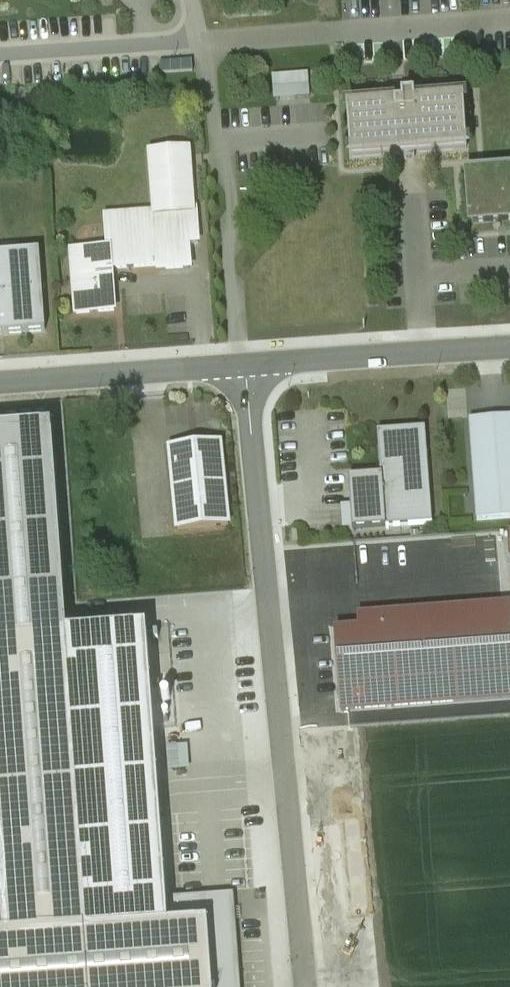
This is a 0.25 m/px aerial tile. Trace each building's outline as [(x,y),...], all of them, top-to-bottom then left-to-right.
[(310,86),(274,89),(275,101),(310,98),(310,86)] [(416,159),(415,154),(468,150),(465,108),(465,102),(417,105),(416,98),(409,98),(404,99),(404,106),(348,110),(349,117),(351,152),(352,152),(352,159),(405,155),(406,160),(416,159)] [(115,312),(112,270),(160,266),(160,272),(191,269),(189,244),(199,243),(196,212),(194,212),(189,151),(152,154),(156,215),(107,218),(110,250),(73,253),(77,314),(115,312)] [(470,174),(474,223),(509,221),(509,171),(470,174)] [(0,256),(0,336),(46,332),(41,253),(0,256)] [(470,421),(478,521),(509,519),(509,418),(470,421)] [(67,638),(50,423),(0,427),(0,643),(67,638)] [(426,430),(378,433),(381,476),(350,478),(353,530),(432,525),(426,430)] [(222,444),(170,449),(178,531),(230,526),(222,444)] [(336,633),(342,712),(509,700),(509,620),(336,633)] [(0,643),(0,986),(214,986),(209,925),(170,928),(90,934),(67,638),(0,643)] [(168,900),(170,928),(209,925),(214,986),(241,986),(235,895),(168,900)]
